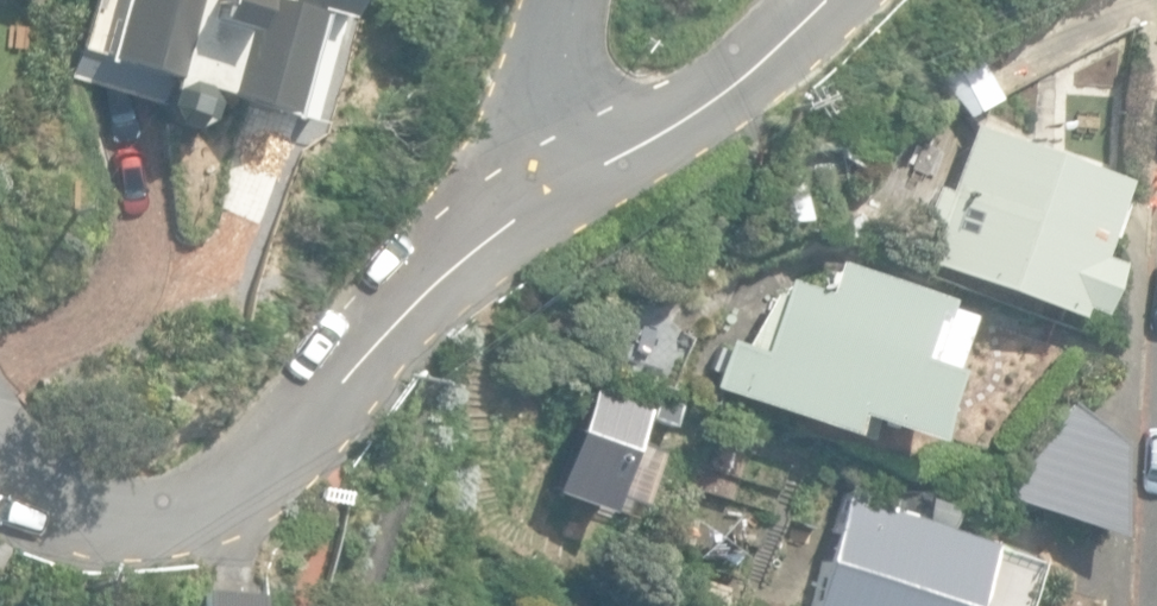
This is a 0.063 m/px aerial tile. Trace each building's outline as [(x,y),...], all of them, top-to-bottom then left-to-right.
[(186,131),(204,121),(210,100),(205,89),(288,114),(321,12),(342,18),(347,0),(117,0),(101,54),(170,79),(162,89),(159,106),(169,125),(186,131)] [(919,258),(1067,315),(1071,304),(1090,312),(1109,263),(1091,256),(1101,232),(1109,235),(1125,196),(1116,192),(1121,179),(971,122),(945,191),(933,186),(918,225),(930,229),(919,258)] [(849,414),(920,441),(948,368),(942,365),(961,316),(938,307),(940,299),(835,258),(822,289),(786,275),(781,290),(775,290),(743,345),(726,339),(707,387),(838,434),(849,414)] [(992,491),(1116,537),(1122,443),(1062,390),(992,491)] [(553,483),(598,501),(633,413),(588,395),(553,483)] [(982,543),(883,510),(887,497),(887,495),(846,481),(804,605),(961,605),(982,543)] [(699,605),(734,605),(745,574),(691,556),(676,598),(699,605)] [(258,591),(204,586),(203,605),(257,605),(258,591)]
